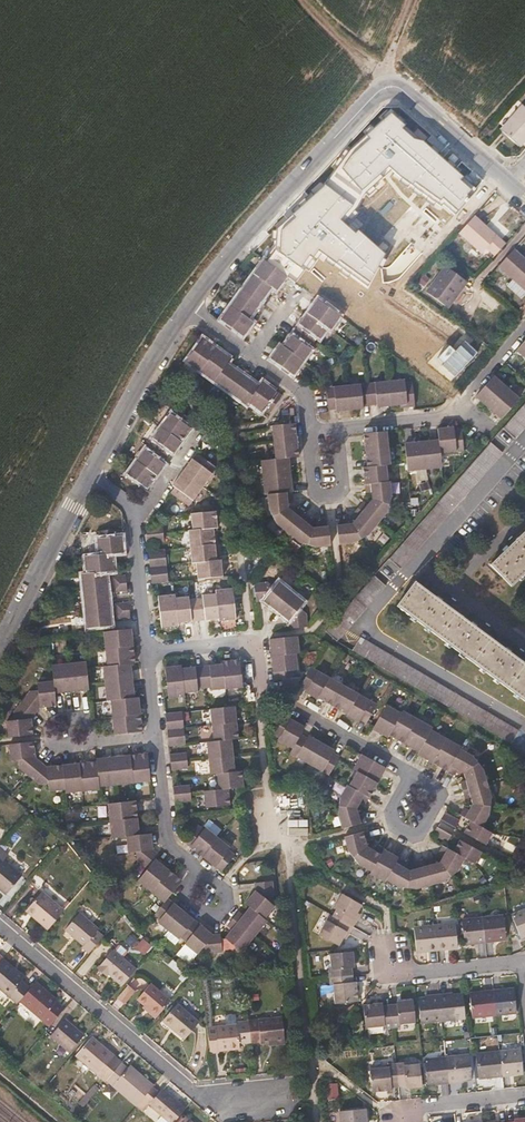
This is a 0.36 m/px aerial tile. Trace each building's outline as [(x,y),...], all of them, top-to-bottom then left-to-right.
[(524,105),(502,130),(520,146),(524,140),(524,106),(524,105)] [(266,261),(287,276),(296,283),(307,270),(309,272),(319,260),(323,262),(325,259),(369,289),(387,254),(348,219),(359,209),(367,193),(389,174),(454,216),(478,189),(391,108),(349,146),(326,181),(294,206),(276,226),(274,249),(266,261)] [(459,232),(487,257),(502,240),(475,215),(459,232)] [(524,290),(524,260),(513,249),(498,266),(524,290)] [(287,276),(266,261),(255,275),(244,290),(232,305),(222,320),(243,335),(254,321),(249,318),(255,309),(260,313),(266,306),(271,298),(266,294),(272,287),(277,290),(287,276)] [(465,281),(448,267),(429,288),(445,303),(465,281)] [(343,316),(319,299),(309,313),(298,328),(284,347),(281,345),(271,358),(294,376),(305,361),(313,349),(311,348),(315,342),(319,336),(322,338),(329,328),(332,330),(343,316)] [(247,403),(249,400),(259,386),(250,380),(254,374),(246,369),(239,364),(235,369),(226,362),(229,357),(216,348),(203,338),(186,360),(200,370),(214,379),(230,391),(247,403)] [(516,349),(524,356),(524,339),(516,349)] [(450,345),(436,359),(454,378),(478,354),(465,341),(455,350),(450,345)] [(507,385),(495,374),(477,394),(490,405),(502,416),(520,397),(507,385)] [(406,379),(390,381),(370,383),(349,385),(326,387),(328,409),(337,408),(337,411),(351,409),(364,408),(364,406),(372,405),(379,404),(379,407),(392,405),(408,404),(409,407),(417,406),(414,381),(406,382),(406,379)] [(259,386),(249,400),(261,409),(263,406),(271,412),(282,395),(263,381),(259,386)] [(503,427),(516,438),(524,428),(524,402),(503,427)] [(193,422),(176,409),(150,445),(138,462),(125,480),(143,493),(147,487),(149,489),(158,476),(165,465),(164,464),(168,458),(172,451),(174,452),(182,442),(191,428),(189,427),(193,422)] [(291,457),(300,456),(298,439),(296,422),(273,424),(275,441),(277,458),(264,460),(265,476),(266,493),(269,493),(270,506),(273,514),(276,522),(287,531),(300,542),(308,545),(317,549),(331,547),(329,522),(321,524),(321,529),(314,529),(306,522),(309,518),(303,513),(298,508),(295,512),(290,507),(289,498),(295,498),(294,490),(293,473),(291,457)] [(441,439),(442,449),(463,447),(461,429),(456,429),(455,426),(440,427),(441,439)] [(390,446),(389,430),(367,432),(368,448),(370,464),(366,465),(368,482),(368,489),(372,489),(373,496),(369,503),(364,500),(359,507),(354,514),(358,517),(354,524),(345,525),(345,521),(337,522),(339,546),(355,544),(363,539),(370,534),(379,522),(390,508),(391,502),(393,496),(392,480),(390,480),(388,463),(392,462),(390,446)] [(217,439),(212,436),(208,442),(212,446),(217,439)] [(444,466),(442,449),(441,439),(425,440),(408,442),(410,469),(428,467),(444,466)] [(503,453),(490,442),(389,558),(401,568),(503,453)] [(204,487),(218,468),(202,457),(197,463),(194,461),(185,474),(175,487),(177,489),(174,494),(191,506),(204,487)] [(218,528),(216,512),(193,515),(195,530),(190,531),(192,546),(193,562),(198,562),(199,577),(223,575),(221,559),(217,560),(216,544),(214,528),(218,528)] [(524,566),(524,528),(523,526),(493,557),(513,578),(524,566)] [(166,527),(149,529),(149,536),(150,543),(167,542),(166,534),(166,527)] [(86,557),(88,575),(107,573),(116,572),(114,555),(125,553),(123,537),(121,537),(120,530),(99,532),(101,556),(86,557)] [(168,551),(151,552),(152,561),(152,568),(152,569),(153,577),(154,585),(171,583),(170,575),(170,567),(169,559),(168,551)] [(108,585),(107,573),(88,575),(82,575),(84,587),(85,600),(86,612),(87,624),(112,622),(111,609),(110,597),(108,585)] [(127,575),(111,576),(112,584),(113,591),(129,590),(128,582),(127,575)] [(386,586),(374,575),(326,630),(337,640),(386,586)] [(416,576),(397,600),(438,631),(457,607),(416,576)] [(270,580),(255,582),(257,600),(265,599),(278,609),(291,620),(292,628),(309,626),(308,611),(301,606),(305,600),(293,591),(282,581),(277,586),(270,580)] [(234,603),(233,588),(216,590),(216,593),(203,594),(204,597),(196,598),(189,599),(189,596),(175,597),(175,594),(160,596),(161,611),(163,627),(178,625),(178,622),(199,620),(219,618),(219,621),(236,619),(234,603)] [(131,614),(131,607),(130,600),(114,601),(114,609),(115,616),(131,614)] [(457,607),(438,631),(473,656),(491,632),(457,607)] [(105,627),(107,646),(108,663),(105,664),(106,682),(108,698),(112,698),(114,716),(115,734),(141,731),(143,730),(141,713),(139,696),(135,696),(134,679),(132,661),(136,661),(134,643),(132,625),(105,627)] [(473,656),(508,682),(524,658),(524,657),(491,632),(473,656)] [(302,652),(301,635),(273,638),(275,655),(277,679),(287,678),(287,685),(303,683),(302,676),(299,677),(299,669),(301,669),(299,653),(302,652)] [(361,637),(353,650),(512,744),(519,731),(361,637)] [(508,682),(524,694),(524,658),(508,682)] [(244,687),(241,659),(223,661),(224,664),(203,666),(182,668),(182,665),(166,666),(167,680),(169,694),(184,693),(184,689),(196,688),(196,685),(205,684),(213,684),(213,687),(226,685),(226,689),(244,687)] [(86,660),(70,662),(52,663),(54,679),(38,680),(38,686),(31,687),(21,700),(14,710),(15,718),(7,719),(8,734),(31,732),(30,717),(35,710),(40,704),(56,703),(55,692),(73,690),(89,688),(86,660)] [(333,679),(315,668),(304,687),(311,691),(310,693),(320,700),(321,698),(336,707),(351,715),(350,717),(361,723),(362,721),(369,724),(380,706),(362,696),(347,687),(333,679)] [(239,722),(237,706),(214,708),(215,725),(217,742),(211,742),(213,757),(214,774),(221,773),(222,790),(207,791),(208,807),(231,804),(230,789),(240,788),(245,787),(244,771),(237,772),(235,755),(233,740),(241,739),(239,722)] [(287,712),(281,708),(273,722),(279,726),(275,733),(282,737),(280,740),(294,748),(291,752),(310,763),(330,774),(341,756),(335,752),(336,750),(322,742),(310,735),(308,737),(302,734),(306,727),(286,716),(287,712)] [(405,714),(403,717),(389,708),(376,731),(390,739),(391,737),(407,746),(422,754),(420,757),(435,766),(449,774),(456,778),(459,773),(465,777),(465,778),(467,784),(463,785),(466,792),(468,800),(472,798),(474,805),(471,811),(465,808),(461,816),(472,823),(466,834),(486,845),(492,834),(482,828),(490,815),(491,808),(494,799),(490,786),(485,772),(477,765),(470,759),(461,754),(462,751),(449,743),(433,734),(434,731),(420,723),(405,714)] [(168,732),(169,741),(185,739),(185,731),(184,723),(183,716),(183,709),(166,710),(167,718),(167,724),(168,732)] [(33,756),(32,741),(10,743),(11,759),(18,758),(18,766),(29,775),(38,783),(48,782),(49,790),(64,789),(65,792),(82,791),(99,789),(99,786),(116,785),(133,783),(149,781),(146,754),(130,755),(114,757),(97,759),(97,761),(79,763),(62,764),(46,766),(40,761),(33,756)] [(186,747),(170,749),(170,756),(171,764),(172,764),(188,762),(187,755),(186,747)] [(387,769),(363,755),(354,770),(359,773),(350,787),(343,799),(341,806),(339,815),(342,829),(367,822),(364,814),(359,815),(357,809),(362,802),(366,805),(370,798),(378,784),(387,769)] [(189,779),(173,781),(173,788),(174,794),(190,793),(190,785),(189,779)] [(138,834),(136,818),(135,801),(108,804),(110,820),(111,837),(127,835),(128,851),(135,850),(136,859),(147,869),(138,880),(151,891),(164,902),(154,915),(160,920),(158,922),(169,931),(178,939),(181,936),(186,941),(184,943),(197,953),(201,948),(207,953),(222,951),(220,934),(211,935),(199,925),(183,912),(167,899),(182,881),(169,870),(156,859),(159,855),(152,848),(150,833),(138,834)] [(461,822),(446,813),(442,820),(457,829),(461,822)] [(229,849),(217,838),(206,829),(204,831),(198,826),(184,841),(202,856),(220,871),(233,856),(227,851),(229,849)] [(453,836),(438,827),(435,834),(449,842),(453,836)] [(371,838),(369,830),(344,837),(349,852),(353,856),(357,862),(371,870),(370,873),(384,881),(385,878),(397,885),(406,887),(417,890),(430,887),(443,884),(451,877),(459,870),(466,858),(476,863),(482,852),(462,841),(455,852),(445,846),(441,853),(446,856),(442,864),(434,865),(433,860),(424,862),(416,864),(417,869),(409,870),(402,867),(405,861),(398,857),(383,849),(376,845),(373,850),(367,847),(366,840),(371,838)] [(0,868),(0,889),(8,896),(23,878),(4,863),(0,868)] [(247,901),(252,906),(245,914),(240,911),(234,918),(227,926),(232,930),(226,938),(243,951),(255,935),(268,919),(265,916),(275,904),(269,899),(274,893),(272,879),(256,882),(256,890),(247,901)] [(51,930),(67,911),(45,893),(32,909),(41,916),(39,919),(51,930)] [(334,918),(355,930),(358,924),(355,922),(363,909),(343,897),(335,910),(338,912),(334,918)] [(513,915),(521,937),(524,935),(524,911),(513,915)] [(91,954),(104,938),(97,932),(99,930),(80,915),(67,930),(86,946),(84,948),(91,954)] [(502,917),(482,919),(484,941),(504,939),(502,917)] [(351,937),(355,930),(334,918),(330,924),(328,922),(320,935),(340,948),(348,935),(351,937)] [(484,941),(482,919),(462,921),(465,943),(484,941)] [(456,925),(434,928),(437,950),(459,948),(456,925)] [(437,950),(434,928),(414,930),(416,952),(437,950)] [(125,985),(138,969),(118,952),(103,971),(110,977),(112,974),(125,985)] [(330,979),(353,976),(352,969),(355,968),(354,954),(331,957),(332,971),(329,971),(330,979)] [(33,991),(24,983),(27,980),(5,962),(0,968),(0,989),(20,1006),(23,1003),(33,991)] [(354,984),(353,976),(330,979),(330,986),(334,986),(336,1001),(359,998),(357,983),(354,984)] [(33,991),(23,1003),(45,1022),(59,1005),(50,998),(52,996),(38,984),(33,991)] [(160,1015),(173,999),(153,984),(140,998),(150,1006),(160,1015)] [(128,986),(121,997),(128,1001),(135,991),(128,986)] [(516,988),(496,990),(498,1014),(519,1012),(516,988)] [(498,1014),(496,990),(472,992),(475,1016),(498,1014)] [(440,993),(443,1019),(466,1017),(464,993),(455,994),(454,991),(440,993)] [(423,1021),(443,1019),(440,993),(426,994),(427,998),(421,998),(423,1021)] [(61,1003),(52,996),(50,998),(59,1005),(61,1003)] [(399,1004),(392,1005),(394,1028),(401,1027),(401,1024),(416,1023),(413,999),(399,1001),(399,1004)] [(179,1002),(166,1019),(187,1037),(201,1020),(179,1002)] [(394,1028),(392,1005),(384,1005),(384,1002),(365,1004),(368,1027),(386,1026),(387,1028),(394,1028)] [(160,1015),(150,1006),(148,1009),(158,1017),(160,1015)] [(271,1042),(287,1040),(284,1017),(251,1021),(253,1042),(263,1041),(263,1043),(271,1042)] [(217,1026),(210,1027),(212,1046),(213,1053),(222,1052),(222,1050),(243,1048),(242,1044),(253,1042),(251,1021),(251,1019),(240,1021),(240,1023),(217,1026)] [(87,1037),(68,1021),(54,1037),(74,1054),(87,1037)] [(104,1045),(96,1038),(94,1041),(102,1048),(104,1045)] [(102,1048),(94,1041),(80,1057),(103,1075),(119,1057),(104,1045),(102,1048)] [(502,1053),(505,1076),(524,1073),(524,1072),(523,1051),(502,1053)] [(505,1076),(502,1053),(479,1056),(481,1078),(505,1076)] [(126,1063),(119,1057),(103,1075),(111,1082),(126,1063)] [(448,1059),(450,1085),(465,1084),(464,1080),(473,1080),(470,1057),(448,1059)] [(436,1087),(450,1085),(448,1059),(427,1061),(429,1084),(436,1084),(436,1087)] [(404,1061),(398,1062),(400,1084),(407,1084),(408,1086),(422,1085),(419,1062),(405,1064),(404,1061)] [(400,1084),(398,1062),(390,1063),(390,1066),(371,1068),(374,1090),(393,1088),(393,1085),(400,1084)] [(140,1109),(146,1101),(157,1089),(158,1087),(134,1067),(133,1068),(127,1063),(126,1063),(111,1082),(110,1083),(140,1109)] [(146,1101),(171,1121),(180,1121),(189,1111),(167,1092),(164,1094),(157,1089),(146,1101)] [(367,1110),(341,1113),(342,1121),(369,1121),(367,1110)]
